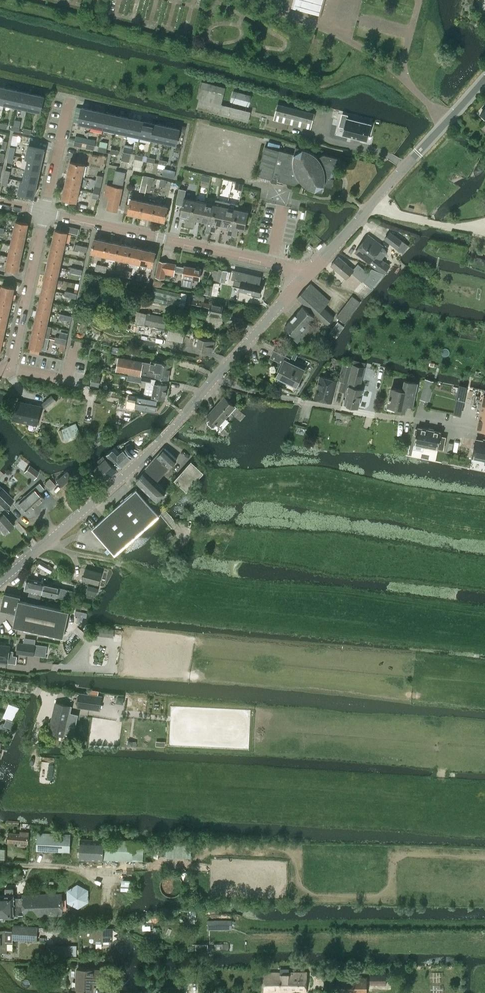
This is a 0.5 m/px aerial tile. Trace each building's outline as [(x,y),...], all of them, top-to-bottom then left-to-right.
[(300,8),(301,9),(301,6),(303,7),(302,9),(318,13),(318,11),(320,11),(318,19),(319,19),(324,0),(302,0),(300,8)] [(196,108),(248,122),(250,111),(221,104),(225,87),(201,81),(198,93),(197,98),(199,98),(196,108)] [(8,88),(4,103),(17,106),(20,91),(8,88)] [(252,95),(233,90),(230,101),(249,106),(252,95)] [(20,91),(17,106),(29,108),(32,93),(20,91)] [(32,93),(29,108),(40,111),(43,96),(32,93)] [(277,104),(274,119),(311,128),(314,113),(277,104)] [(78,123),(91,125),(94,111),(82,108),(78,123)] [(94,111),(91,125),(103,128),(107,113),(94,111)] [(107,113),(103,128),(115,131),(119,116),(107,113)] [(119,116),(115,131),(127,133),(131,118),(119,116)] [(346,117),(342,134),(367,141),(372,124),(346,117)] [(131,118),(127,133),(140,136),(143,121),(131,118)] [(143,121),(140,136),(152,138),(156,124),(143,121)] [(156,124),(152,138),(164,141),(168,126),(156,124)] [(179,129),(168,126),(164,141),(171,142),(170,148),(175,149),(176,143),(179,129)] [(26,158),(28,158),(41,161),(44,149),(28,146),(26,158)] [(294,185),(300,181),(302,183),(304,185),(306,186),(308,188),(311,189),(313,190),(315,190),(322,192),(324,185),(332,187),(339,158),(323,154),(318,157),(316,156),(314,154),(312,152),(310,151),(307,150),(305,149),(296,147),(294,153),(265,146),(257,175),(294,185)] [(123,151),(120,166),(127,168),(129,162),(131,153),(123,151)] [(28,158),(26,169),(39,172),(41,161),(28,158)] [(71,162),(68,174),(82,177),(85,165),(71,162)] [(26,169),(23,182),(36,184),(39,172),(26,169)] [(116,170),(113,181),(123,184),(126,172),(116,169),(116,170)] [(68,174),(65,187),(79,189),(82,177),(68,174)] [(143,176),(139,191),(145,192),(147,183),(148,177),(149,177),(143,175),(143,176)] [(34,197),(36,184),(23,182),(21,181),(18,194),(34,197)] [(111,197),(108,209),(117,211),(122,188),(107,185),(105,196),(111,197)] [(77,202),(79,189),(65,187),(63,199),(77,202)] [(91,199),(98,201),(100,194),(93,192),(91,199)] [(184,225),(189,226),(196,197),(195,197),(193,199),(184,197),(180,215),(186,217),(184,225)] [(196,197),(189,226),(194,227),(196,219),(202,220),(206,202),(197,200),(196,197)] [(131,199),(128,213),(141,216),(144,202),(131,199)] [(206,202),(202,220),(208,221),(206,229),(205,232),(210,233),(210,230),(217,199),(215,199),(214,204),(206,202)] [(217,199),(210,230),(215,231),(217,223),(223,225),(228,202),(217,199)] [(144,202),(141,216),(154,219),(156,204),(144,202)] [(228,202),(223,225),(229,226),(227,234),(232,235),(238,206),(239,204),(228,202)] [(156,204),(154,219),(164,221),(167,207),(156,204)] [(238,206),(232,235),(236,236),(238,228),(244,229),(248,211),(239,209),(239,207),(238,206)] [(16,221),(13,233),(25,235),(28,224),(16,221)] [(55,231),(53,241),(65,244),(67,233),(67,232),(76,234),(77,229),(61,225),(59,230),(56,229),(55,231)] [(390,231),(384,239),(403,253),(409,245),(390,231)] [(13,233),(11,244),(23,246),(25,235),(13,233)] [(368,235),(355,251),(380,271),(385,272),(390,265),(382,259),(386,254),(386,253),(386,251),(386,250),(385,249),(384,248),(382,246),(368,235)] [(94,238),(91,253),(104,256),(108,241),(94,238)] [(53,241),(50,253),(62,256),(65,244),(53,241)] [(108,241),(104,256),(116,259),(120,244),(108,241)] [(11,244),(8,255),(20,258),(23,246),(11,244)] [(120,244),(116,259),(129,262),(133,246),(120,244)] [(133,246),(129,262),(141,264),(145,249),(133,246)] [(145,249),(141,264),(152,267),(155,251),(145,249)] [(50,253),(48,264),(60,267),(62,256),(50,253)] [(17,271),(20,258),(8,255),(5,268),(17,271)] [(331,265),(346,278),(351,272),(362,281),(363,280),(372,288),(383,274),(371,269),(368,273),(358,264),(353,269),(338,257),(331,265)] [(183,273),(182,277),(181,285),(192,287),(193,279),(198,281),(201,270),(199,269),(198,268),(197,268),(195,269),(184,266),(184,268),(175,266),(175,265),(159,261),(156,276),(163,278),(165,269),(183,273)] [(48,264),(45,276),(57,279),(60,267),(48,264)] [(213,270),(212,279),(225,281),(228,282),(230,271),(227,271),(219,269),(218,271),(213,270)] [(260,296),(262,286),(259,285),(261,278),(233,272),(232,279),(234,280),(233,286),(240,288),(239,291),(260,296)] [(45,276),(43,287),(54,290),(57,279),(45,276)] [(217,295),(219,284),(211,282),(208,294),(217,295)] [(297,297),(305,304),(327,324),(334,317),(323,307),(330,301),(310,283),(297,297)] [(0,293),(0,297),(11,300),(14,288),(2,285),(0,293)] [(43,287),(40,299),(52,301),(54,290),(43,287)] [(179,305),(184,306),(205,311),(205,313),(220,317),(223,306),(204,302),(205,298),(187,294),(187,293),(181,292),(179,305)] [(352,296),(337,316),(345,322),(360,302),(352,296)] [(9,311),(11,300),(0,297),(0,309),(9,311)] [(40,299),(38,311),(49,313),(52,301),(40,299)] [(294,316),(309,330),(310,329),(306,325),(314,316),(303,306),(294,316)] [(6,323),(9,311),(0,309),(0,321),(6,323)] [(38,311),(35,322),(47,325),(49,313),(38,311)] [(144,324),(147,313),(137,311),(133,311),(131,320),(135,320),(134,322),(144,324)] [(168,317),(147,313),(145,324),(166,328),(168,317)] [(284,327),(295,337),(294,338),(298,342),(309,330),(294,316),(284,327)] [(337,321),(329,333),(336,338),(344,326),(337,321)] [(35,322),(33,334),(44,337),(49,338),(52,326),(47,325),(35,322)] [(185,333),(136,323),(135,326),(131,325),(129,332),(134,333),(134,334),(138,335),(139,329),(143,330),(142,334),(183,342),(185,333)] [(31,347),(29,352),(39,354),(40,349),(41,349),(42,349),(46,350),(49,338),(44,337),(33,334),(30,347),(31,347)] [(212,353),(214,342),(199,338),(197,348),(202,349),(201,351),(212,353)] [(290,358),(274,350),(270,357),(283,363),(277,375),(296,385),(304,369),(288,361),(290,358)] [(117,367),(116,371),(140,375),(140,374),(142,363),(142,361),(119,357),(119,358),(117,367)] [(359,389),(365,367),(364,367),(365,362),(354,359),(348,382),(350,382),(346,397),(349,398),(347,405),(358,407),(362,389),(359,389)] [(142,363),(140,374),(156,377),(155,378),(168,380),(170,365),(171,364),(156,361),(156,363),(151,362),(151,363),(142,361),(142,363)] [(339,391),(342,392),(345,393),(351,367),(343,365),(339,381),(341,382),(339,391)] [(135,376),(134,381),(141,382),(146,383),(144,395),(152,396),(152,397),(164,399),(167,385),(167,383),(156,381),(156,379),(140,376),(135,375),(135,376)] [(331,402),(337,380),(320,376),(315,397),(331,402)] [(414,396),(417,383),(405,380),(403,390),(391,388),(388,405),(397,407),(397,409),(405,411),(408,394),(414,396)] [(477,428),(484,429),(484,395),(484,394),(477,428)] [(52,395),(42,403),(47,410),(57,401),(52,395)] [(156,410),(158,400),(129,395),(128,401),(136,402),(135,407),(156,410)] [(208,416),(211,418),(207,422),(207,424),(212,428),(213,428),(217,423),(218,425),(234,406),(224,397),(208,416)] [(13,418),(16,419),(37,423),(40,406),(17,401),(13,418)] [(114,419),(129,421),(130,412),(116,410),(114,419)] [(64,428),(58,431),(63,440),(65,440),(66,442),(81,435),(76,423),(68,427),(67,424),(63,426),(64,428)] [(416,434),(413,449),(423,451),(424,445),(443,449),(445,437),(441,436),(441,432),(417,427),(417,429),(415,428),(414,434),(416,434)] [(472,457),(484,459),(484,464),(484,441),(476,439),(476,441),(472,455),(472,457)] [(113,447),(107,452),(108,452),(113,458),(121,467),(133,457),(131,455),(125,448),(120,452),(116,447),(115,446),(113,447)] [(144,471),(136,480),(157,500),(166,490),(156,482),(169,467),(177,459),(165,448),(158,456),(157,456),(144,471)] [(91,467),(87,471),(95,480),(97,478),(99,476),(103,481),(115,470),(117,469),(106,457),(92,469),(91,467)] [(191,460),(175,479),(187,490),(204,471),(191,460)] [(34,479),(38,472),(29,466),(24,472),(34,479)] [(65,472),(56,480),(58,482),(59,483),(62,487),(65,490),(75,481),(76,481),(67,471),(67,470),(65,472)] [(48,479),(44,483),(50,490),(55,485),(49,478),(48,479)] [(26,495),(36,506),(44,499),(39,493),(44,489),(39,483),(26,495)] [(5,508),(12,501),(15,504),(19,510),(22,507),(27,513),(36,506),(26,495),(22,490),(13,499),(2,489),(0,486),(0,504),(5,508)] [(115,554),(160,515),(136,488),(91,527),(115,554)] [(4,533),(13,525),(3,514),(6,511),(0,504),(0,528),(4,533)] [(171,531),(165,536),(169,540),(174,536),(171,531)] [(40,566),(39,567),(50,573),(53,567),(52,567),(45,563),(42,561),(42,562),(40,566)] [(86,568),(82,580),(98,584),(102,573),(86,568)] [(27,581),(25,589),(30,590),(28,596),(27,600),(39,603),(40,598),(41,593),(43,584),(44,582),(29,579),(27,578),(27,581)] [(43,584),(41,593),(70,599),(72,590),(43,584)] [(39,604),(39,603),(27,600),(27,601),(20,599),(20,596),(4,592),(1,608),(16,612),(14,624),(64,635),(69,610),(39,604)] [(72,607),(87,610),(89,601),(74,598),(72,607)] [(78,615),(77,620),(82,621),(83,616),(87,617),(88,612),(76,610),(75,615),(78,615)] [(93,635),(97,635),(113,637),(114,628),(98,626),(97,628),(94,628),(93,635)] [(19,642),(18,652),(23,653),(33,654),(34,654),(36,644),(36,642),(36,639),(27,638),(26,642),(26,643),(19,642)] [(10,645),(0,644),(0,661),(8,662),(10,645)] [(100,708),(102,695),(80,692),(78,705),(100,708)] [(9,703),(3,717),(13,721),(19,707),(9,703)] [(64,735),(70,706),(56,703),(54,710),(56,710),(52,726),(51,725),(49,732),(64,735)] [(28,843),(29,831),(19,830),(18,834),(8,833),(7,841),(28,843)] [(37,851),(70,852),(70,834),(37,833),(37,851)] [(103,860),(103,858),(143,860),(144,843),(134,842),(109,840),(104,840),(80,839),(79,859),(103,860)] [(166,856),(191,857),(192,843),(166,842),(166,856)] [(67,890),(67,902),(78,908),(89,902),(88,889),(77,883),(67,890)] [(20,916),(20,897),(14,897),(14,894),(13,894),(13,888),(5,888),(5,894),(0,894),(0,917),(20,916)] [(20,897),(20,916),(62,915),(62,894),(22,895),(22,897),(20,897)] [(37,930),(45,931),(46,927),(37,926),(37,927),(13,925),(13,931),(7,931),(7,930),(0,930),(0,950),(6,950),(6,940),(12,940),(12,939),(36,940),(37,930)] [(78,928),(78,937),(94,938),(94,942),(103,943),(103,941),(113,941),(113,927),(103,927),(91,929),(78,928)] [(58,954),(58,941),(45,941),(45,954),(58,954)] [(325,968),(325,972),(330,977),(337,977),(337,992),(367,992),(366,989),(366,984),(376,984),(385,984),(385,970),(370,971),(370,977),(339,977),(339,971),(338,971),(338,968),(325,968)] [(100,982),(100,969),(77,969),(76,991),(93,991),(93,982),(100,982)] [(306,992),(306,972),(288,972),(288,969),(285,969),(280,969),(280,972),(264,972),(264,991),(306,992)]
